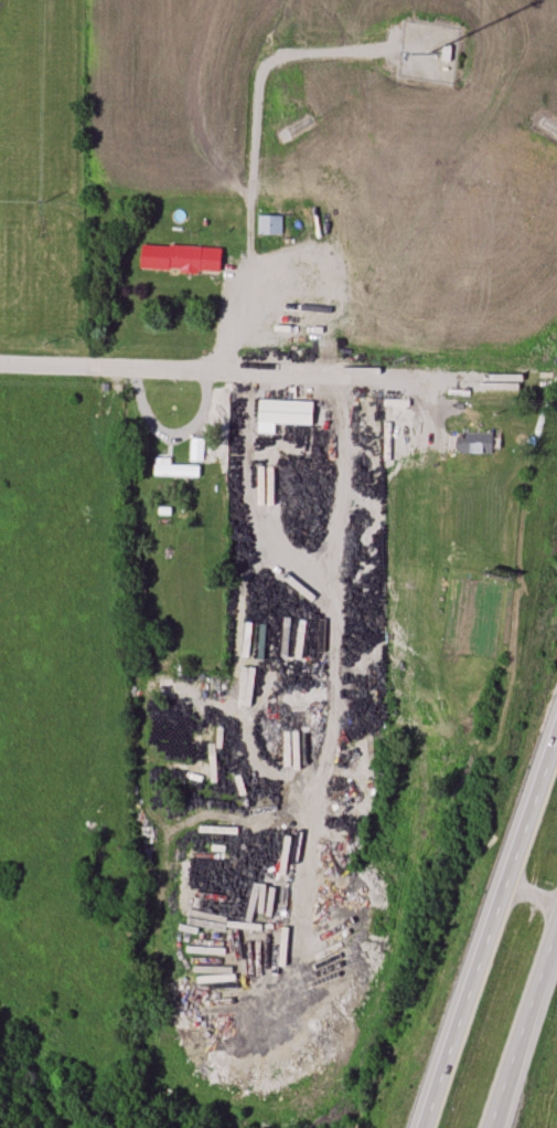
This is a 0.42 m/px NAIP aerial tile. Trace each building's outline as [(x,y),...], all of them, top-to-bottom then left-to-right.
[(257,216),(257,234),(280,234),(280,216),(257,216)] [(141,271),(220,272),(220,247),(141,246),(141,271)] [(314,399),(259,398),(258,423),(314,424),(314,399)] [(492,455),(492,434),(459,434),(459,455),(492,455)] [(199,477),(199,466),(153,466),(153,477),(199,477)]
